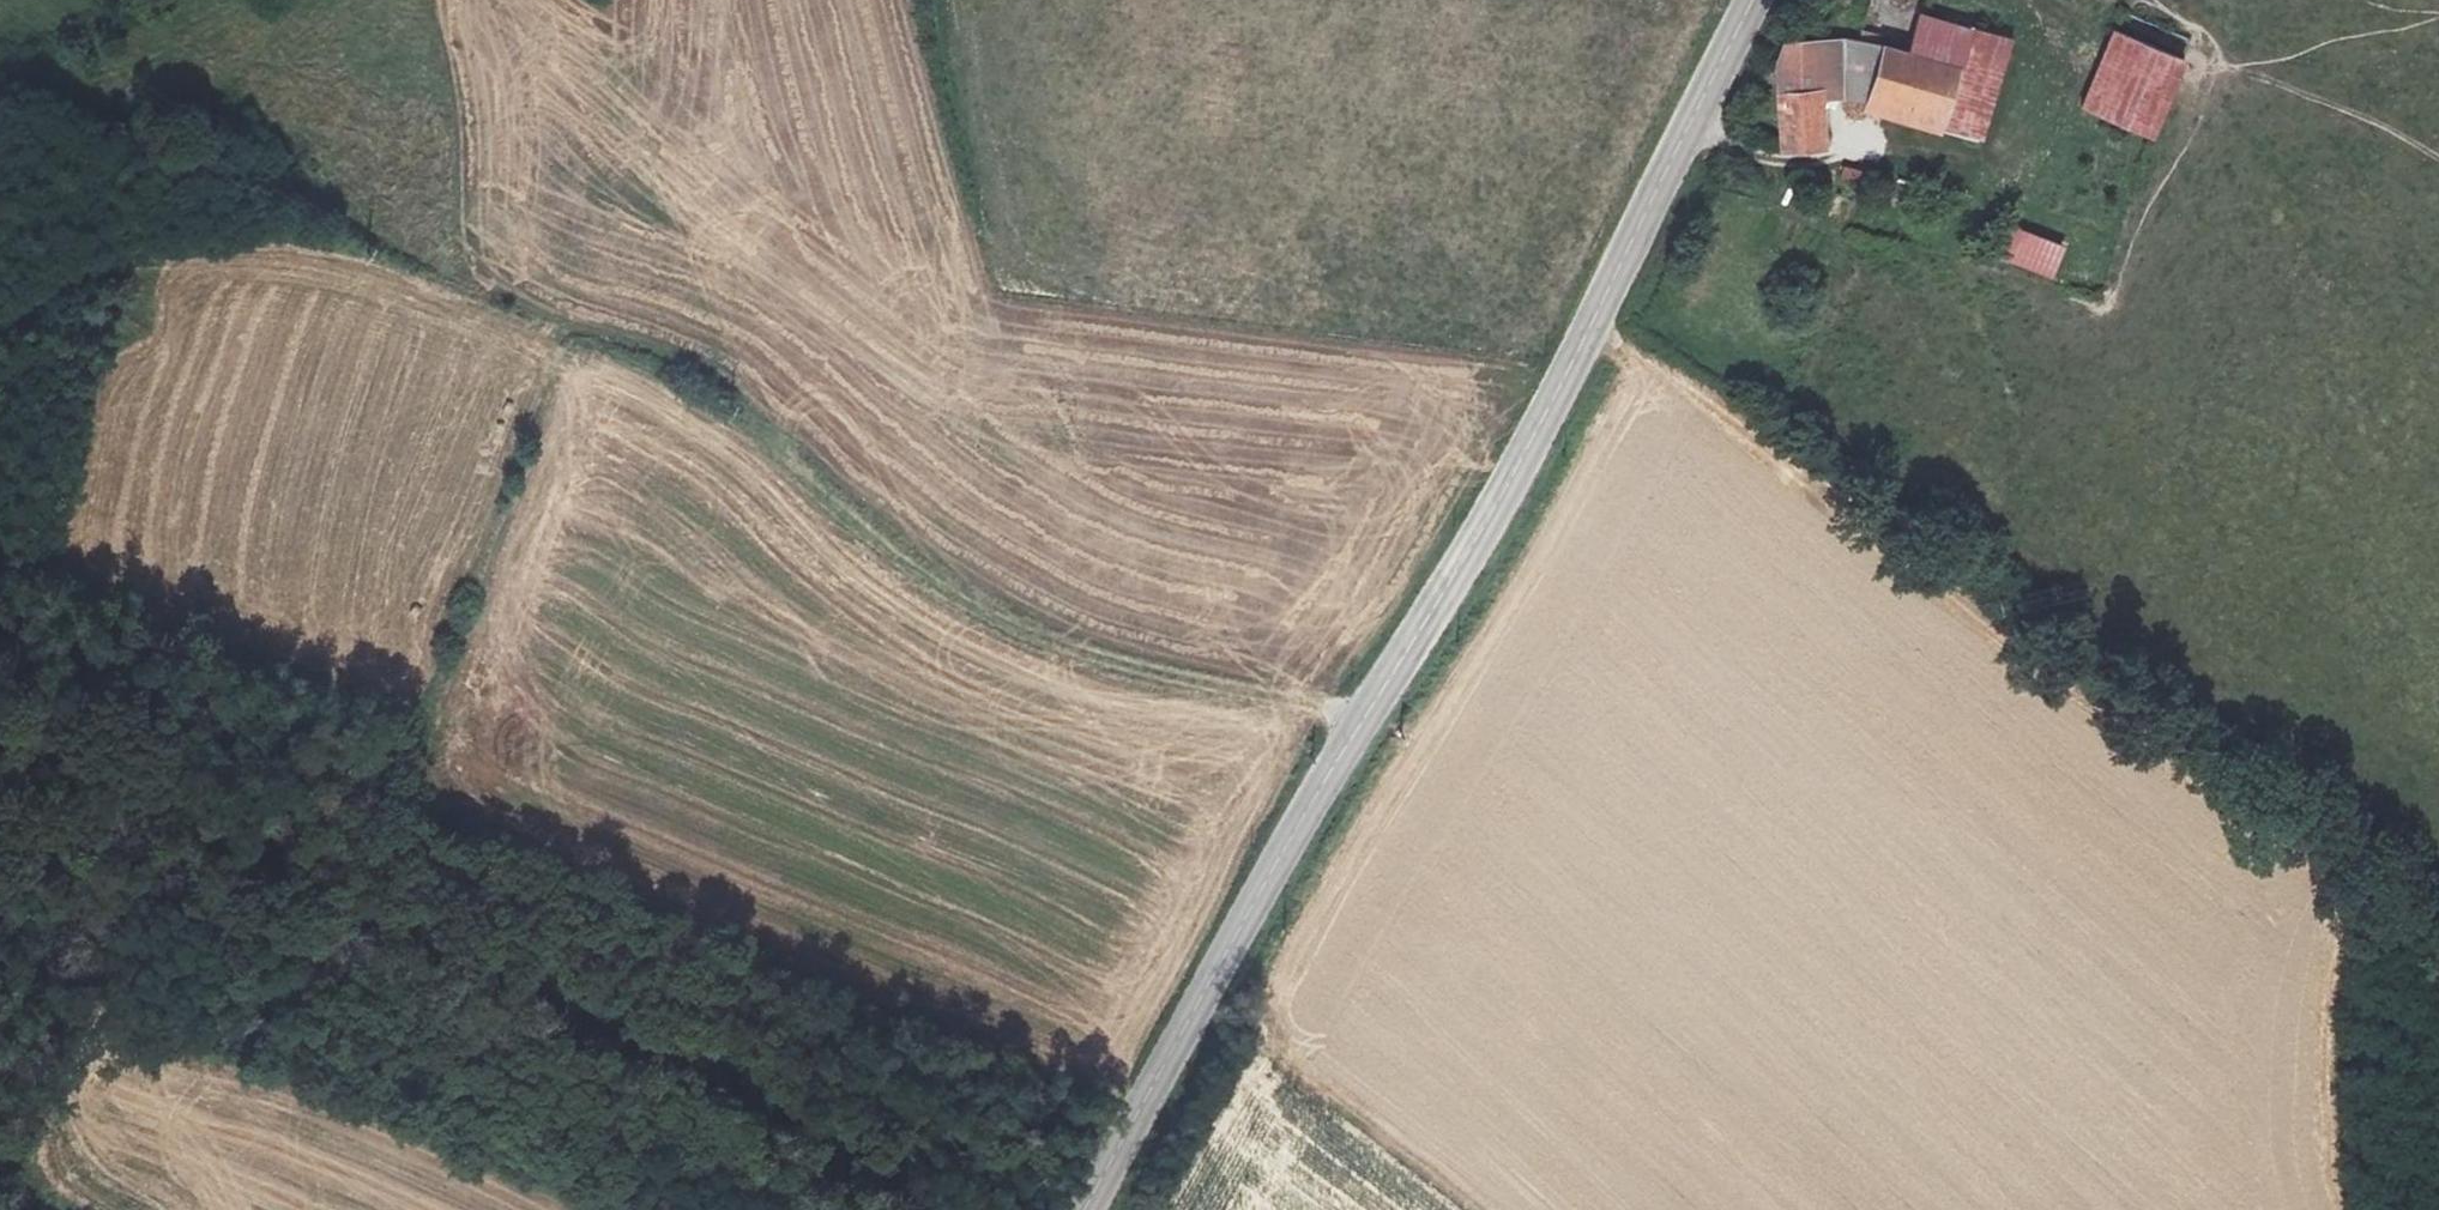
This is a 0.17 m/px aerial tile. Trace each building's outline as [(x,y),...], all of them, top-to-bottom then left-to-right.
[(1920,20),(1908,56),(1961,74),(1964,64),(1972,38),(1920,20)] [(2185,61),(2118,34),(2088,107),(2155,133),(2185,61)] [(1854,40),(1782,43),(1781,155),(1826,154),(1825,100),(1855,99),(1854,40)] [(1941,134),(1961,74),(1908,56),(1888,49),(1873,100),(1914,113),(1909,125),(1941,134)] [(1961,74),(1941,134),(1976,147),(2000,76),(1964,64),(1961,74)] [(1845,164),(1839,180),(1862,187),(1867,172),(1845,164)] [(2049,281),(2063,250),(2013,230),(2001,261),(2049,281)]
